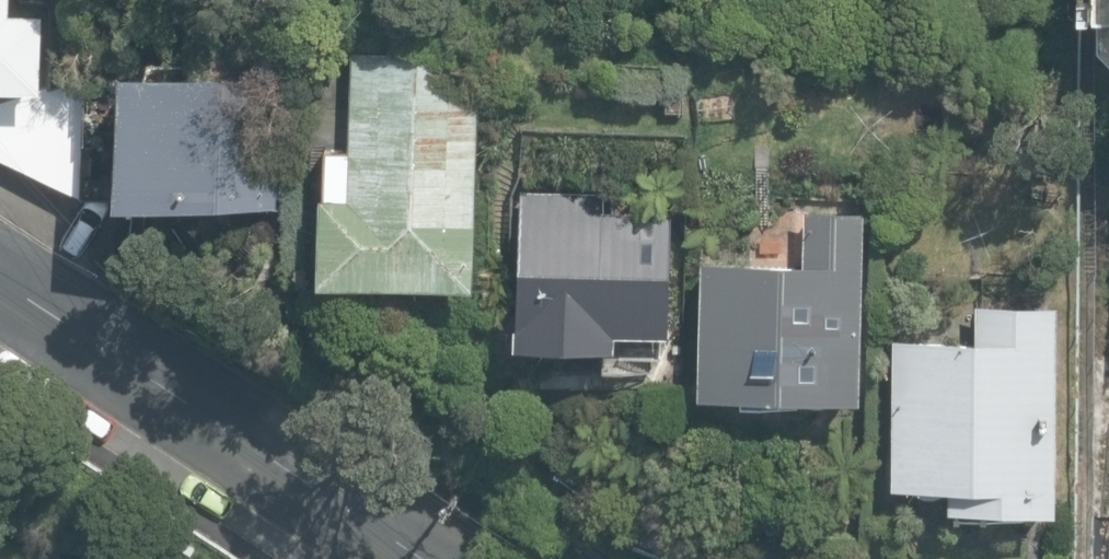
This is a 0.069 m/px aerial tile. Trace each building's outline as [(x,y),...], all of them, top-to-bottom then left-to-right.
[(41,87),(44,10),(11,9),(12,0),(0,0),(0,85),(41,87)] [(85,77),(80,199),(190,204),(190,216),(233,217),(234,204),(275,206),(280,77),(268,77),(269,51),(196,48),(195,73),(147,71),(148,55),(86,52),(85,77)] [(324,147),(319,281),(473,285),(480,54),(352,50),(349,147),(324,147)] [(80,199),(85,77),(0,106),(0,158),(80,199)] [(517,345),(616,347),(616,333),(671,334),(674,211),(570,208),(570,189),(522,188),(517,345)] [(699,395),(859,398),(862,209),(803,208),(802,261),(702,259),(699,395)] [(948,507),(1053,508),(1054,303),(975,303),(975,338),(894,338),(893,483),(948,483),(948,507)]
